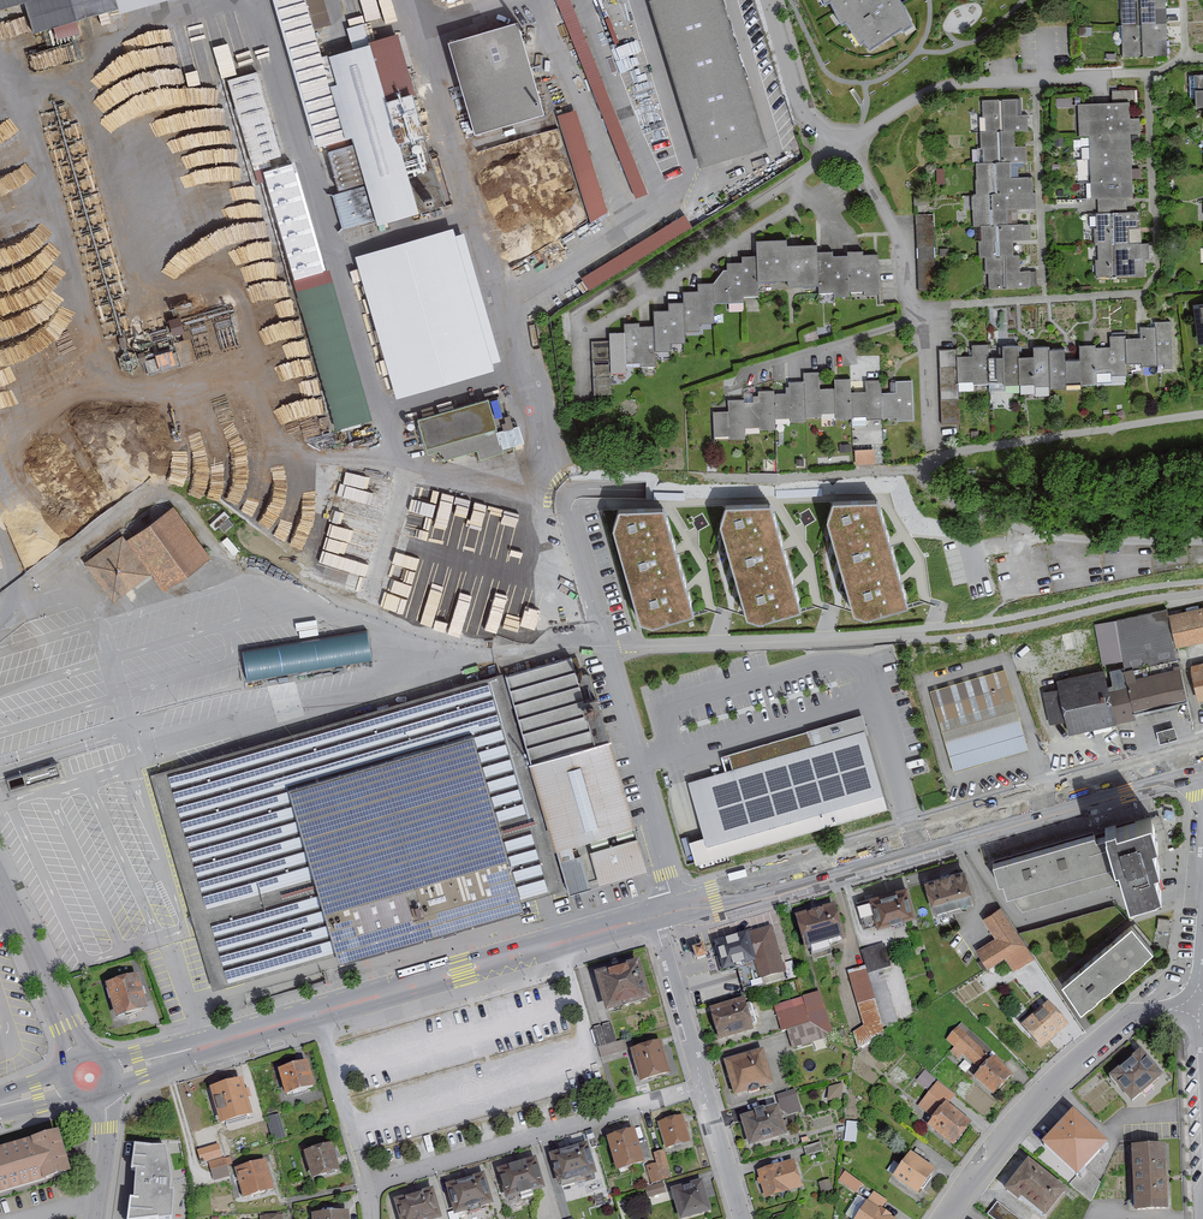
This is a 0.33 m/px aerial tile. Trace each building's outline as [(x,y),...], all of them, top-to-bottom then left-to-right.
[(21,4),(30,34),(116,9),(113,0),(0,0),(0,10),(21,4)] [(318,146),(353,136),(370,196),(410,184),(418,214),(445,206),(395,36),(322,57),(306,0),(276,0),(318,146)] [(322,23),(333,20),(327,0),(315,0),(322,23)] [(636,196),(651,191),(622,114),(631,110),(604,40),(592,44),(575,0),(562,0),(636,196)] [(720,0),(665,0),(648,5),(699,167),(765,146),(720,0)] [(829,9),(835,5),(845,28),(850,26),(863,48),(868,45),(873,54),(905,32),(907,36),(917,30),(902,0),(878,0),(877,1),(877,0),(826,0),(829,9)] [(1121,60),(1165,58),(1164,0),(1119,0),(1121,60)] [(444,44),(471,135),(541,114),(514,23),(444,44)] [(191,41),(198,82),(216,78),(209,38),(191,41)] [(250,166),(281,158),(258,73),(228,81),(250,166)] [(1196,77),(1196,92),(1194,92),(1195,111),(1202,111),(1202,77),(1196,77)] [(1137,105),(1136,92),(1111,93),(1111,105),(1077,106),(1078,138),(1088,138),(1090,201),(1097,201),(1098,215),(1095,215),(1096,230),(1093,230),(1094,248),(1096,247),(1096,261),(1094,261),(1095,278),(1131,277),(1130,260),(1139,260),(1139,244),(1129,244),(1129,230),(1138,230),(1138,213),(1126,213),(1126,200),(1131,199),(1130,136),(1140,136),(1139,121),(1129,121),(1129,105),(1137,105)] [(1020,101),(981,102),(982,119),(978,119),(979,152),(982,152),(982,165),(975,165),(976,183),(975,183),(975,197),(971,197),(972,230),(980,230),(980,244),(978,244),(978,260),(983,260),(984,276),(987,276),(988,290),(1032,290),(1031,273),(1019,273),(1019,258),(1012,258),(1012,243),(1029,242),(1028,226),(1016,226),(1016,210),(1033,209),(1032,180),(1011,180),(1010,164),(1023,164),(1023,149),(1014,149),(1014,133),(1026,133),(1026,117),(1021,117),(1020,101)] [(583,107),(562,112),(586,218),(608,213),(583,107)] [(263,173),(337,429),(359,423),(285,167),(263,173)] [(568,298),(696,225),(689,212),(582,273),(580,268),(569,274),(573,281),(562,287),(568,298)] [(916,217),(916,294),(932,294),(932,217),(916,217)] [(491,365),(454,236),(360,263),(398,392),(491,365)] [(717,272),(717,285),(697,285),(697,294),(682,294),(682,305),(667,305),(667,313),(652,314),(652,328),(640,328),(640,325),(623,326),(623,335),(608,336),(608,344),(609,375),(624,375),(624,371),(655,370),(654,354),(669,354),(668,346),(684,346),(684,334),(699,334),(699,326),(714,326),(714,306),(743,306),(743,298),(757,297),(757,283),(786,283),(786,288),(817,287),(817,294),(832,293),(832,298),(850,298),(849,292),(862,292),(862,298),(878,297),(877,259),(877,256),(863,256),(863,252),(846,252),(846,257),(832,257),(832,253),(816,254),(816,245),(785,246),(785,240),(754,241),(755,256),(741,256),(741,263),(725,263),(726,272),(717,272)] [(1192,307),(1197,346),(1202,346),(1202,305),(1192,307)] [(1170,371),(1170,323),(1154,324),(1154,329),(1139,329),(1139,340),(1124,340),(1124,338),(1109,338),(1109,349),(1095,349),(1095,348),(1079,348),(1079,363),(1063,363),(1063,352),(1049,352),(1049,349),(1032,349),(1032,358),(1019,358),(1019,348),(1002,348),(1002,359),(989,359),(988,347),(971,347),(971,357),(956,358),(956,383),(972,383),(972,385),(988,385),(988,383),(1003,383),(1003,386),(1019,386),(1019,384),(1034,384),(1034,387),(1050,387),(1050,390),(1065,390),(1065,385),(1080,384),(1080,387),(1095,387),(1095,374),(1109,374),(1109,377),(1126,377),(1126,365),(1141,365),(1141,368),(1163,368),(1163,371),(1170,371)] [(608,344),(591,344),(591,396),(609,396),(609,375),(608,344)] [(956,383),(956,358),(956,352),(939,352),(940,427),(957,426),(956,383)] [(913,424),(912,383),(894,383),(894,395),(879,395),(879,383),(864,383),(864,394),(850,395),(849,381),(833,381),(833,391),(819,392),(819,375),(802,376),(802,385),(788,385),(788,389),(784,389),(785,396),(772,397),(772,393),(757,394),(757,399),(752,399),(752,405),(743,405),(743,403),(727,403),(727,414),(712,414),(713,439),(728,438),(728,442),(744,442),(744,431),(757,431),(757,433),(775,433),(774,421),(790,421),(790,424),(806,423),(805,420),(820,420),(820,416),(835,416),(835,422),(852,422),(852,419),(866,418),(866,421),(881,420),(881,419),(896,419),(896,424),(913,424)] [(500,453),(485,401),(415,422),(425,457),(437,453),(440,463),(475,452),(477,460),(500,453)] [(873,465),(873,451),(854,451),(854,465),(873,465)] [(772,470),(772,461),(760,462),(760,470),(772,470)] [(879,506),(877,502),(833,503),(826,521),(853,615),(865,618),(909,605),(902,580),(890,543),(879,506)] [(772,511),(770,505),(725,506),(719,524),(746,618),(758,621),(802,608),(795,585),(783,546),(772,511)] [(208,558),(173,509),(96,563),(117,593),(155,566),(169,585),(208,558)] [(664,514),(662,510),(617,510),(611,529),(638,622),(650,626),(694,612),(687,589),(675,551),(664,514)] [(1168,617),(1176,649),(1202,642),(1202,608),(1168,617)] [(1165,611),(1093,627),(1102,665),(1121,661),(1123,669),(1132,667),(1132,669),(1176,659),(1165,611)] [(372,627),(248,647),(253,677),(376,657),(372,627)] [(148,777),(216,994),(649,875),(611,743),(597,746),(574,663),(148,777)] [(1190,666),(1197,703),(1202,701),(1202,663),(1190,666)] [(1123,672),(1133,712),(1185,700),(1177,666),(1172,668),(1172,670),(1134,679),(1132,670),(1123,672)] [(1106,686),(1102,670),(1056,681),(1058,689),(1043,692),(1050,724),(1064,721),(1068,735),(1133,720),(1121,670),(1109,672),(1112,685),(1106,686)] [(1026,751),(1002,671),(928,693),(952,773),(1026,751)] [(887,807),(860,714),(721,754),(725,768),(687,779),(703,834),(689,838),(696,861),(887,807)] [(1092,835),(990,866),(996,885),(1000,883),(1005,899),(1113,865),(1125,903),(1157,894),(1149,869),(1154,868),(1148,845),(1153,843),(1146,820),(1112,830),(1110,825),(1098,829),(1101,837),(1094,839),(1092,835)] [(963,872),(923,883),(931,912),(971,900),(963,872)] [(914,918),(905,887),(867,899),(868,902),(855,906),(863,931),(875,927),(876,930),(914,918)] [(1034,960),(999,909),(980,922),(992,939),(974,952),(986,970),(1003,959),(1013,974),(1034,960)] [(832,910),(793,921),(802,954),(841,944),(832,910)] [(1060,985),(1079,1013),(1152,953),(1130,927),(1060,985)] [(721,974),(752,965),(757,982),(782,975),(769,929),(712,945),(721,974)] [(705,959),(701,948),(691,952),(694,963),(705,959)] [(846,973),(862,1028),(852,1035),(857,1051),(884,1036),(867,977),(889,971),(883,948),(860,954),(864,968),(846,973)] [(593,973),(605,1011),(651,996),(638,958),(593,973)] [(142,1008),(135,980),(110,987),(118,1015),(142,1008)] [(819,995),(772,1008),(780,1034),(786,1032),(791,1049),(831,1038),(819,995)] [(751,1034),(743,1003),(708,1013),(716,1044),(751,1034)] [(1066,1027),(1048,1007),(1021,1031),(1040,1051),(1066,1027)] [(610,1026),(592,1031),(600,1058),(633,1048),(631,1039),(615,1044),(610,1026)] [(958,1066),(963,1059),(979,1072),(971,1081),(992,1098),(1010,1078),(998,1068),(1002,1063),(960,1026),(945,1043),(954,1051),(948,1057),(958,1066)] [(629,1054),(639,1085),(668,1076),(658,1045),(629,1054)] [(772,1087),(761,1052),(723,1064),(734,1099),(772,1087)] [(1160,1080),(1138,1054),(1107,1081),(1129,1106),(1160,1080)] [(304,1065),(276,1074),(283,1098),(312,1089),(304,1065)] [(917,1109),(932,1121),(924,1130),(951,1151),(970,1126),(947,1109),(955,1098),(923,1073),(915,1084),(929,1094),(917,1109)] [(238,1084),(207,1092),(216,1127),(247,1119),(238,1084)] [(842,1086),(827,1090),(825,1104),(841,1102),(842,1086)] [(777,1097),(780,1110),(788,1116),(799,1113),(793,1092),(777,1097)] [(785,1139),(776,1109),(739,1121),(748,1150),(785,1139)] [(1104,1147),(1071,1117),(1041,1150),(1074,1180),(1104,1147)] [(283,1141),(276,1118),(267,1121),(273,1144),(283,1141)] [(688,1142),(679,1119),(656,1128),(666,1151),(688,1142)] [(846,1119),(845,1139),(856,1140),(857,1119),(846,1119)] [(641,1165),(630,1133),(606,1141),(617,1174),(641,1165)] [(0,1152),(0,1197),(66,1178),(54,1137),(0,1152)] [(593,1176),(584,1147),(547,1159),(556,1188),(593,1176)] [(139,1149),(134,1218),(172,1218),(171,1179),(165,1148),(139,1149)] [(338,1174),(330,1148),(302,1157),(310,1183),(338,1174)] [(218,1160),(215,1149),(196,1154),(199,1165),(218,1160)] [(1164,1149),(1130,1151),(1133,1214),(1167,1213),(1164,1149)] [(670,1178),(662,1154),(653,1157),(661,1181),(670,1178)] [(933,1174),(908,1157),(892,1182),(916,1199),(933,1174)] [(225,1171),(222,1162),(208,1167),(211,1176),(225,1171)] [(542,1191),(533,1162),(496,1174),(505,1203),(542,1191)] [(264,1164),(237,1172),(244,1197),(271,1189),(264,1164)] [(801,1191),(793,1164),(757,1175),(765,1202),(801,1191)] [(1025,1166),(1003,1195),(1018,1207),(1021,1204),(1040,1218),(1047,1218),(1064,1196),(1025,1166)] [(659,1184),(653,1167),(645,1170),(651,1187),(659,1184)] [(839,1184),(856,1194),(861,1185),(844,1176),(839,1184)] [(489,1206),(479,1177),(444,1188),(453,1218),(489,1206)] [(831,1192),(828,1182),(818,1185),(821,1196),(831,1192)] [(670,1193),(678,1218),(693,1218),(709,1214),(700,1184),(670,1193)] [(664,1195),(661,1186),(643,1191),(646,1200),(664,1195)] [(430,1192),(391,1204),(396,1218),(438,1218),(430,1192)] [(873,1195),(867,1204),(858,1198),(844,1218),(845,1218),(888,1218),(880,1214),(887,1204),(873,1195)] [(996,1207),(987,1218),(988,1218),(1012,1218),(996,1207)]
